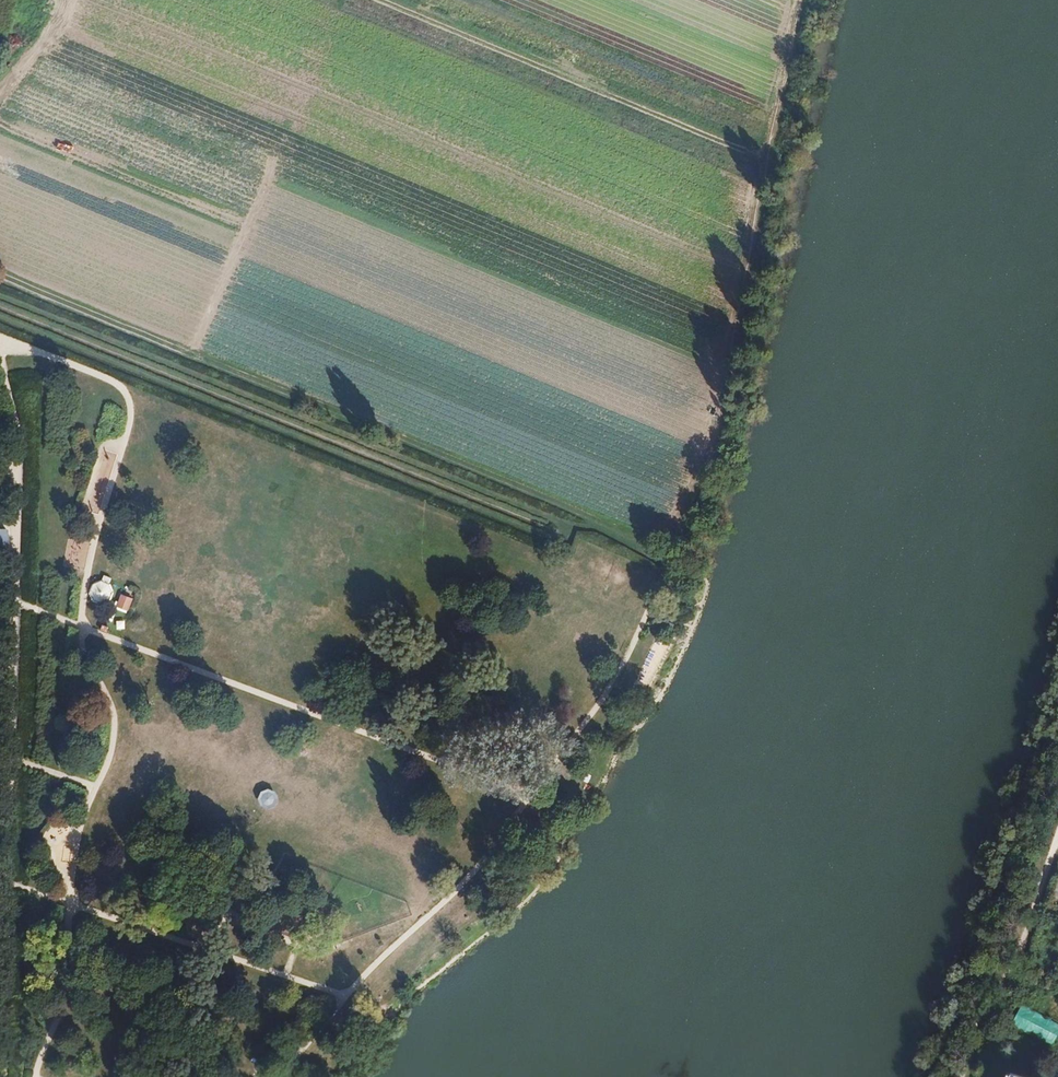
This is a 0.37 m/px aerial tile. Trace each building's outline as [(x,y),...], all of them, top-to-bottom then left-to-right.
[(11,550),(10,529),(0,529),(0,550),(11,550)] [(121,594),(117,608),(130,611),(134,598),(121,594)] [(1057,1037),(1057,1020),(1022,1005),(1014,1025),(1056,1042),(1057,1037)]
